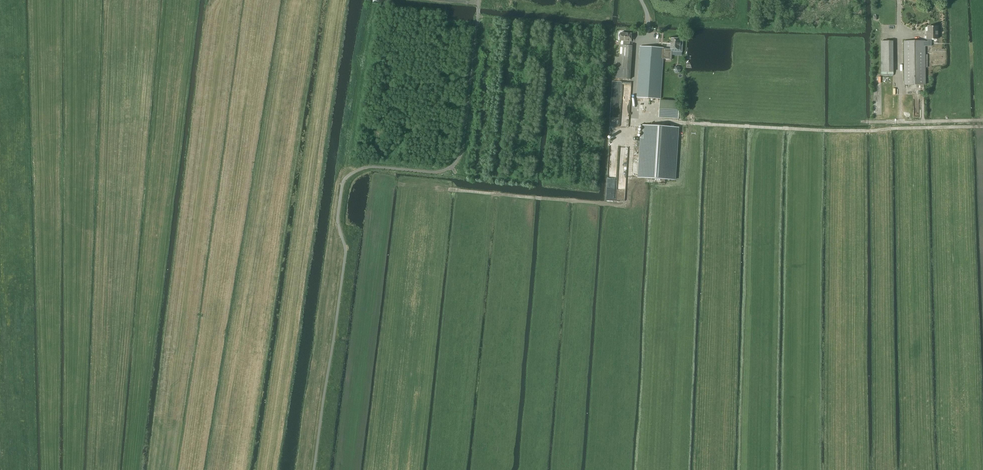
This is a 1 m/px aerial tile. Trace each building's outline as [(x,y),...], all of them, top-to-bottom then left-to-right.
[(925,46),(931,46),(931,39),(938,39),(937,27),(928,27),(928,35),(927,35),(927,39),(928,39),(928,41),(925,41),(904,41),(904,85),(925,85),(925,68),(927,68),(927,61),(927,55),(925,55),(925,46)] [(620,41),(624,41),(624,45),(620,45),(619,57),(615,57),(614,78),(630,79),(632,46),(630,46),(630,41),(631,41),(632,34),(621,33),(620,34),(619,35),(619,36),(620,37),(621,37),(620,41)] [(671,49),(664,48),(640,46),(637,97),(660,99),(663,59),(672,60),(672,49),(680,49),(680,39),(671,38),(671,49)] [(881,42),(881,72),(893,72),(893,41),(881,42)] [(660,100),(659,118),(679,119),(680,101),(660,100)] [(642,125),(639,178),(675,180),(678,127),(642,125)]
